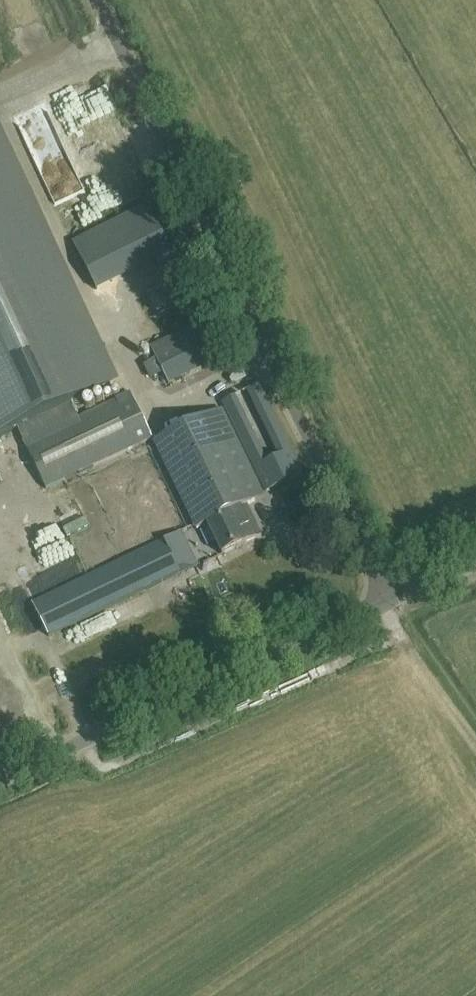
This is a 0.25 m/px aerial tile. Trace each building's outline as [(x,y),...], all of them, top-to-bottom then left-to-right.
[(47,122),(69,187),(47,194),(52,210),(57,208),(62,224),(74,221),(68,203),(105,191),(97,166),(120,159),(113,138),(121,136),(106,93),(68,105),(71,114),(47,122)] [(17,429),(45,489),(152,439),(131,394),(78,419),(71,404),(120,381),(0,124),(0,437),(17,429)] [(148,206),(73,243),(96,291),(172,253),(148,206)] [(209,319),(151,347),(169,384),(227,356),(209,319)] [(302,475),(259,385),(247,391),(278,456),(266,462),(234,396),(222,402),(266,492),(302,475)] [(264,497),(222,409),(154,442),(194,530),(207,524),(222,555),(246,544),(246,543),(261,536),(247,505),(264,497)] [(180,534),(165,541),(180,573),(195,566),(180,534)] [(178,574),(162,540),(32,602),(48,636),(178,574)] [(24,558),(10,565),(25,594),(39,586),(24,558)]
